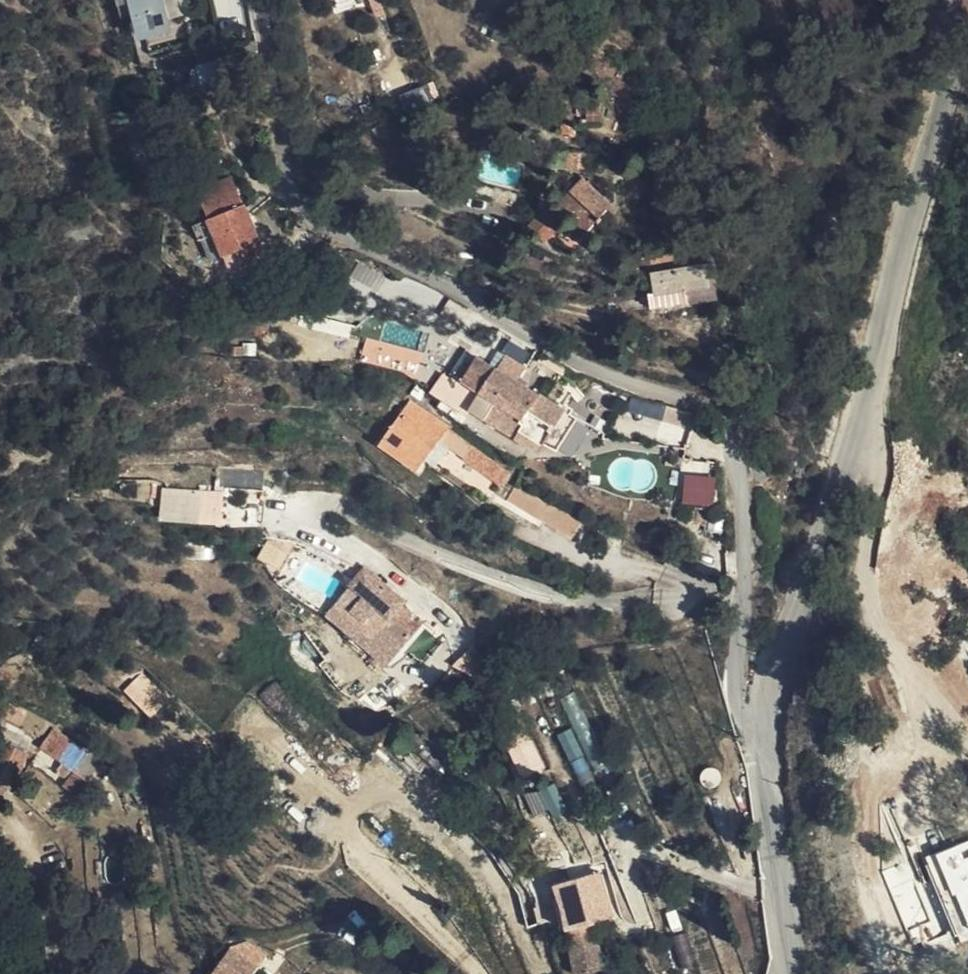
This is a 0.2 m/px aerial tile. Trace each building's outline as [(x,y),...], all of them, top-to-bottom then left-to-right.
[(119,21),(135,17),(131,0),(114,0),(119,21)] [(135,17),(141,38),(167,31),(165,22),(182,17),(177,0),(131,0),(135,17)] [(397,92),(402,110),(439,100),(434,83),(397,92)] [(600,121),(599,109),(586,110),(587,123),(600,121)] [(567,170),(589,170),(589,154),(567,154),(567,170)] [(575,186),(579,181),(571,175),(567,179),(575,186)] [(244,207),(231,178),(198,192),(210,220),(209,221),(225,258),(226,257),(230,266),(264,251),(245,206),(244,207)] [(575,186),(570,191),(555,207),(552,204),(530,228),(545,242),(570,216),(588,233),(595,223),(598,226),(603,220),(601,218),(612,205),(582,178),(579,181),(575,186)] [(563,184),(570,191),(575,186),(567,179),(563,184)] [(471,193),(515,206),(518,194),(473,181),(471,193)] [(717,298),(711,263),(653,273),(657,298),(651,299),(653,310),(717,298)] [(366,337),(359,361),(421,378),(428,354),(366,337)] [(478,358),(468,352),(461,363),(471,369),(478,358)] [(545,445),(564,413),(519,385),(499,372),(478,358),(471,369),(461,363),(453,375),(482,394),(497,405),(487,420),(539,453),(545,445)] [(499,372),(519,385),(527,371),(507,358),(499,372)] [(472,410),(487,420),(497,405),(482,394),(472,410)] [(417,472),(447,429),(409,403),(379,446),(394,458),(417,472)] [(545,445),(557,453),(577,421),(564,413),(545,445)] [(510,474),(472,447),(464,458),(502,485),(510,474)] [(718,489),(702,486),(698,510),(714,512),(718,489)] [(159,490),(159,524),(223,524),(223,490),(159,490)] [(581,526),(516,490),(507,506),(574,542),(581,526)] [(333,610),(393,660),(412,636),(392,620),(403,604),(365,572),(333,610)] [(386,669),(393,660),(333,610),(326,619),(386,669)] [(141,674),(124,691),(150,717),(167,700),(141,674)] [(25,716),(6,706),(1,717),(20,727),(25,716)] [(54,732),(39,750),(60,764),(72,773),(65,782),(63,786),(85,802),(108,771),(54,732)] [(9,789),(26,754),(2,744),(0,748),(0,785),(9,789)] [(72,773),(60,764),(54,775),(65,782),(72,773)] [(925,855),(954,941),(967,936),(967,840),(925,855)] [(594,924),(614,920),(605,888),(585,893),(580,880),(554,886),(559,900),(566,930),(594,924)] [(553,902),(560,931),(566,930),(559,900),(553,902)] [(594,924),(566,930),(576,973),(585,973),(604,970),(594,924)] [(257,969),(229,951),(214,973),(254,973),(257,969)] [(308,963),(299,956),(292,968),(299,973),(300,973),(308,963)]
